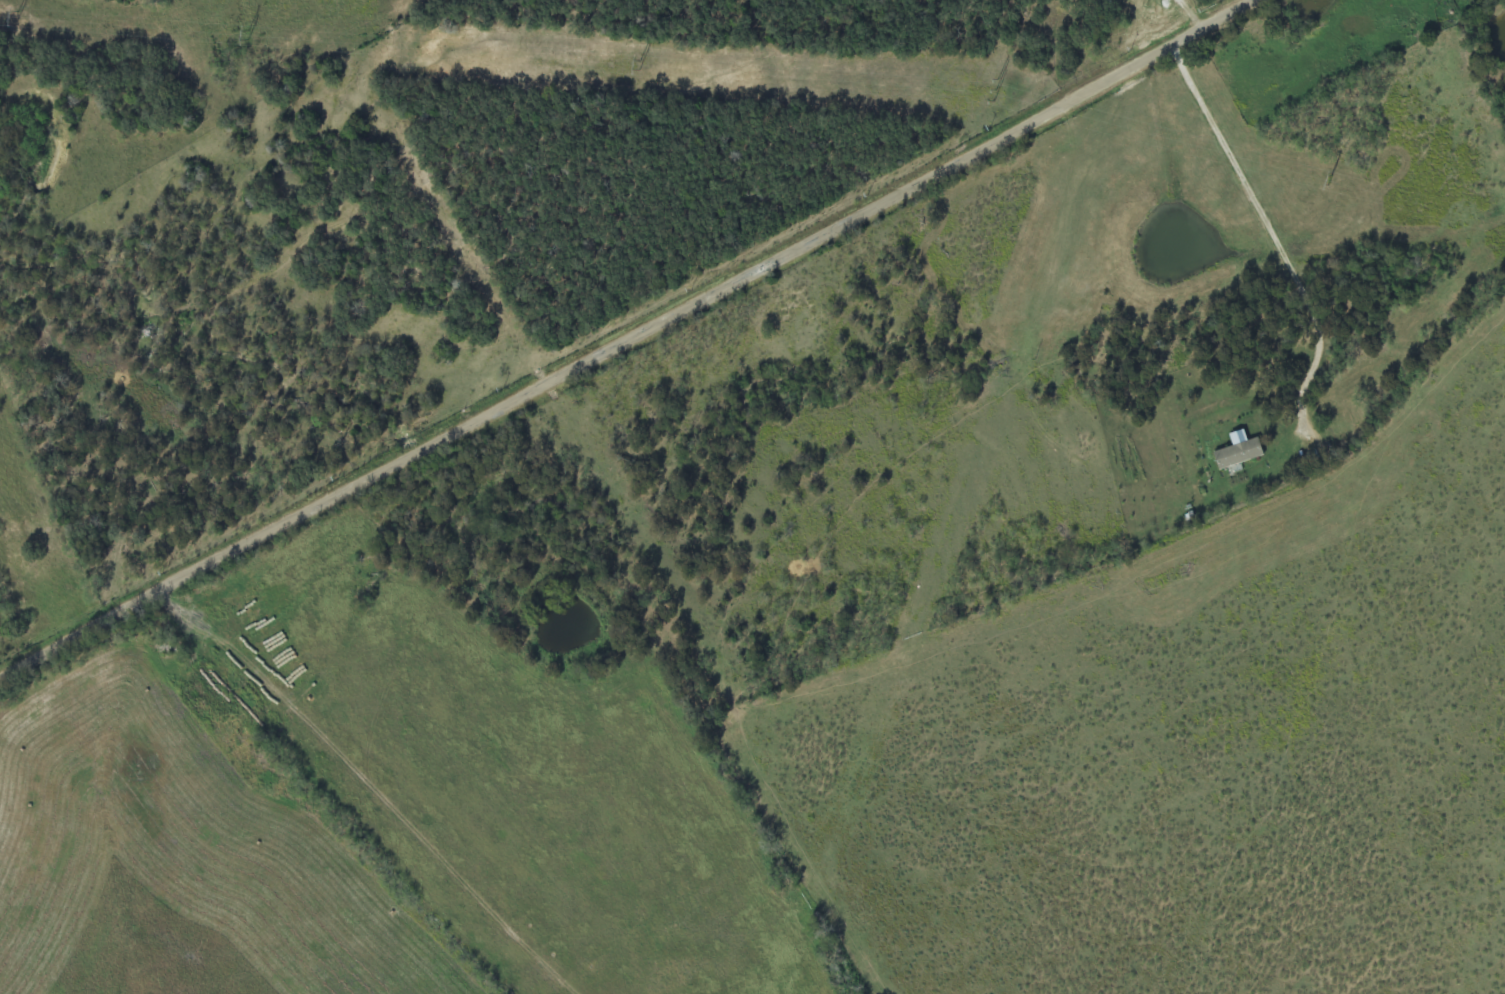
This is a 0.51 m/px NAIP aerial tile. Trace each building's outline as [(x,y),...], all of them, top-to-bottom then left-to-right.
[(1218,471),(1264,456),(1258,438),(1247,441),(1244,431),(1229,436),(1233,446),(1213,453),(1218,471)]
